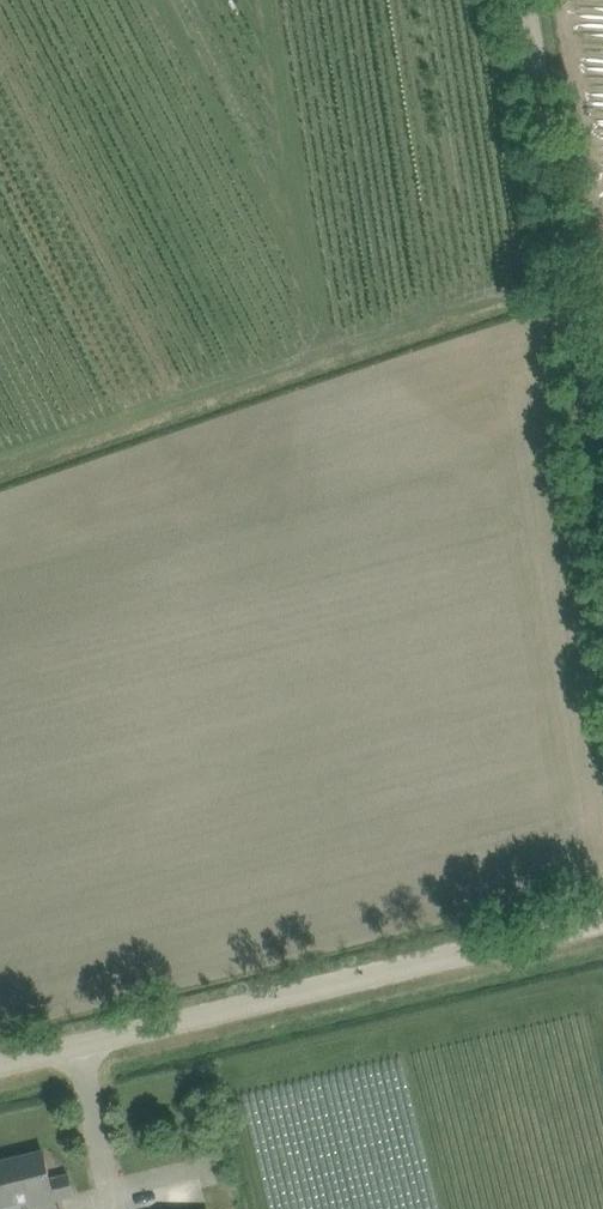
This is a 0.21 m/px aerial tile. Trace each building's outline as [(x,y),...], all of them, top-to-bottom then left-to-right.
[(41,1196),(43,1202),(74,1195),(69,1174),(50,1179),(44,1152),(0,1162),(0,1206),(41,1196)]
